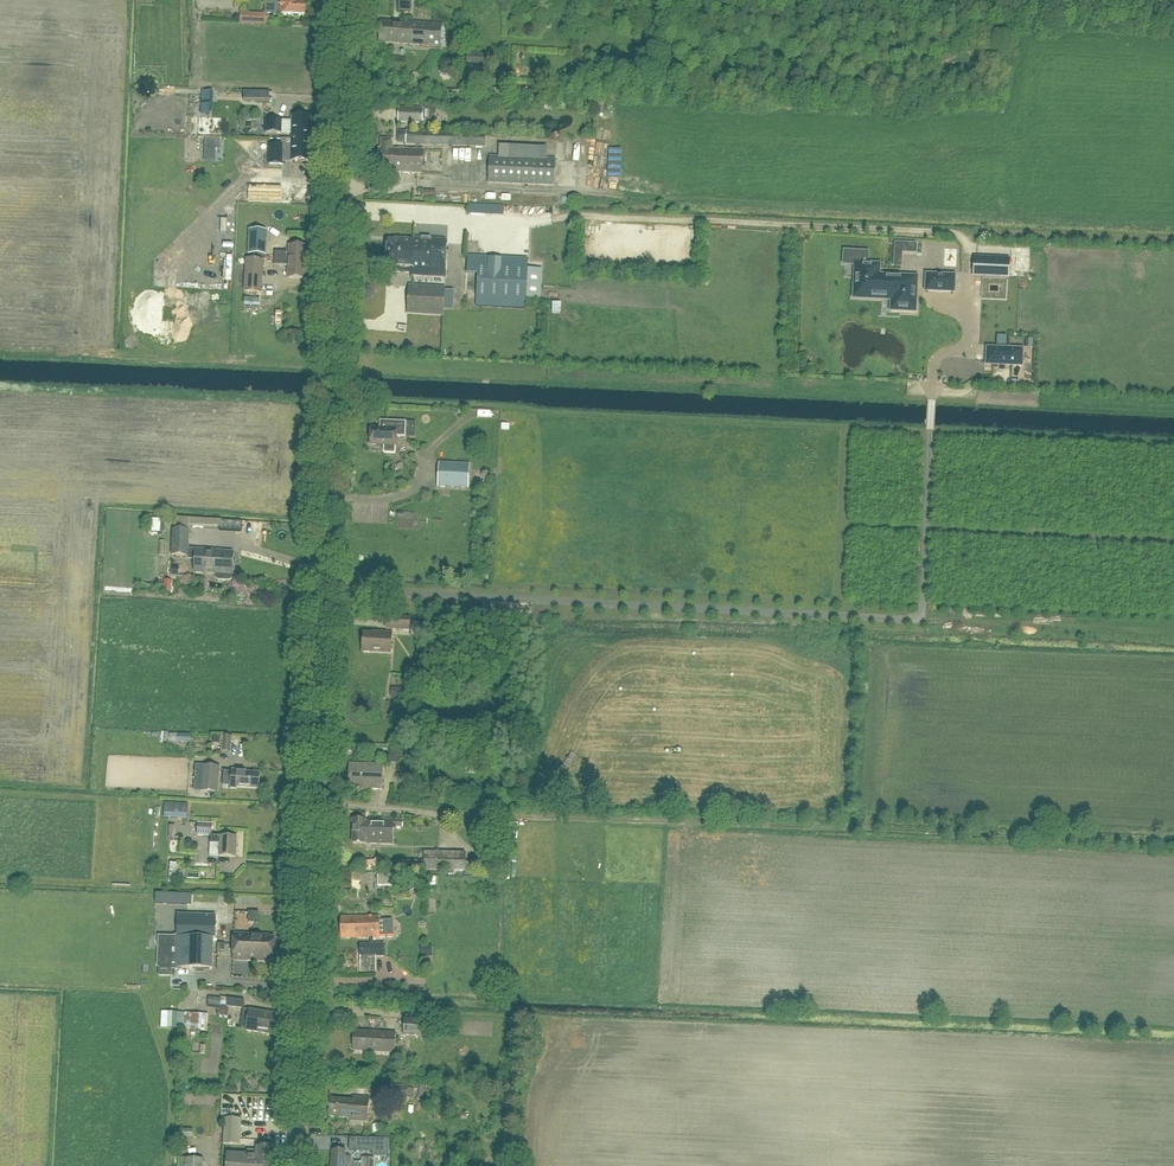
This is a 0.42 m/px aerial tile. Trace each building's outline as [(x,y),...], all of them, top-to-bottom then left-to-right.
[(274,3),(274,1),(266,1),(265,14),(281,15),(303,16),(304,5),(301,5),(301,0),(281,0),(281,4),(274,3)] [(411,13),(412,0),(399,0),(398,12),(411,13)] [(255,24),(267,25),(267,15),(240,14),(240,10),(235,10),(235,20),(240,21),(240,24),(255,24)] [(528,19),(527,30),(540,32),(541,20),(528,19)] [(442,24),(397,21),(397,23),(380,22),(379,43),(440,48),(442,24)] [(466,54),(466,68),(485,69),(486,55),(466,54)] [(205,103),(206,103),(217,104),(221,103),(221,94),(218,94),(216,93),(207,92),(198,92),(198,108),(197,107),(197,115),(199,115),(198,122),(204,122),(205,103)] [(398,123),(423,125),(424,110),(398,109),(398,123)] [(291,142),(311,143),(311,117),(292,117),(292,122),(281,122),(266,121),(265,134),(291,135),(291,142)] [(467,146),(485,146),(485,135),(467,135),(467,134),(451,134),(421,133),(422,132),(406,131),(405,145),(450,147),(457,147),(457,146),(467,146)] [(291,162),(310,162),(311,143),(291,142),(291,147),(281,147),(282,141),(271,140),(271,147),(267,147),(265,149),(265,157),(266,159),(291,159),(291,162)] [(422,151),(396,150),(396,151),(388,151),(388,142),(377,141),(377,151),(375,151),(374,171),(383,172),(383,174),(422,175),(422,151)] [(560,162),(574,161),(573,144),(560,144),(560,162)] [(556,160),(547,160),(548,148),(499,146),(499,157),(489,156),(488,184),(554,188),(556,160)] [(609,150),(607,179),(621,180),(622,150),(609,150)] [(440,199),(440,191),(422,190),(422,199),(440,199)] [(249,255),(266,256),(267,231),(250,231),(249,255)] [(476,248),(476,232),(467,232),(467,248),(476,248)] [(386,241),(384,272),(409,274),(409,276),(443,278),(446,244),(443,241),(412,239),(412,240),(398,239),(398,241),(386,241)] [(307,261),(307,248),(288,247),(288,253),(275,253),(275,260),(307,261)] [(526,309),(526,302),(540,302),(542,270),(527,269),(528,261),(467,258),(465,293),(465,306),(526,309)] [(973,258),(972,280),(1010,282),(1011,261),(973,258)] [(262,293),(262,291),(263,261),(246,260),(244,292),(262,293)] [(307,261),(275,260),(274,266),(288,267),(288,279),(306,280),(307,261)] [(892,302),(891,311),(915,312),(916,281),(878,280),(879,265),(855,264),(854,295),(854,300),(892,302)] [(954,293),(955,276),(926,275),(925,291),(954,293)] [(406,315),(443,317),(445,289),(408,286),(406,315)] [(962,310),(953,310),(954,321),(963,320),(962,310)] [(369,324),(372,336),(377,334),(374,323),(369,324)] [(1022,366),(1022,350),(987,348),(986,365),(1022,366)] [(409,419),(409,434),(417,434),(417,419),(409,419)] [(370,446),(384,446),(384,454),(395,454),(395,447),(396,447),(396,437),(405,438),(406,423),(380,422),(379,430),(371,430),(370,446)] [(444,450),(455,450),(455,440),(444,440),(444,450)] [(438,486),(438,487),(468,489),(470,465),(439,464),(438,486)] [(400,506),(400,520),(403,520),(403,512),(412,512),(412,506),(400,506)] [(195,561),(194,575),(205,576),(205,574),(232,576),(234,553),(189,550),(190,531),(173,530),(171,557),(187,558),(187,561),(195,561)] [(217,547),(263,549),(263,540),(254,540),(254,534),(217,533),(217,547)] [(172,581),(164,580),(164,591),(172,591),(172,581)] [(386,629),(410,631),(410,619),(387,617),(386,629)] [(412,622),(411,636),(419,637),(427,637),(428,624),(412,622)] [(362,652),(391,654),(392,634),(379,633),(379,634),(363,633),(362,652)] [(415,667),(404,666),(403,677),(415,678),(415,667)] [(402,689),(391,689),(391,698),(402,699),(402,689)] [(222,737),(221,753),(230,753),(231,738),(222,737)] [(399,765),(400,752),(400,747),(391,747),(390,752),(390,764),(399,765)] [(418,755),(410,754),(409,768),(417,768),(418,755)] [(348,786),(360,786),(360,789),(382,789),(383,765),(349,764),(348,786)] [(198,766),(195,766),(193,791),(200,792),(218,793),(220,767),(198,766)] [(232,770),(231,772),(224,772),(223,787),(231,787),(230,790),(237,790),(237,788),(259,790),(260,774),(245,773),(245,771),(232,770)] [(163,819),(169,819),(182,819),(182,823),(187,823),(188,804),(164,803),(163,819)] [(353,845),(394,845),(394,828),(403,828),(403,820),(382,820),(382,821),(365,821),(353,821),(353,845)] [(237,837),(211,836),(212,824),(198,823),(197,836),(210,836),(210,844),(219,844),(219,857),(236,858),(237,837)] [(466,853),(424,852),(424,871),(465,872),(466,853)] [(377,875),(377,887),(394,887),(394,875),(377,875)] [(178,914),(177,937),(158,936),(157,968),(212,970),(214,938),(216,938),(217,915),(178,914)] [(360,945),(360,965),(360,972),(377,971),(376,957),(384,957),(384,945),(374,945),(374,938),(379,938),(379,917),(341,918),(342,939),(370,938),(370,945),(360,945)] [(234,948),(275,949),(275,939),(270,939),(270,937),(234,935),(234,948)] [(275,949),(234,948),(233,960),(269,962),(269,959),(275,960),(275,949)] [(251,977),(251,963),(239,963),(238,976),(251,977)] [(245,1001),(227,998),(221,998),(221,999),(209,998),(208,1006),(226,1007),(243,1009),(245,1001)] [(277,1036),(281,1015),(249,1010),(246,1031),(277,1036)] [(184,1030),(198,1030),(207,1031),(208,1014),(199,1014),(185,1013),(184,1030)] [(404,1019),(403,1036),(427,1038),(428,1020),(404,1019)] [(396,1033),(354,1030),(352,1051),(395,1053),(396,1033)] [(400,1070),(399,1079),(411,1080),(412,1071),(400,1070)] [(387,1087),(386,1098),(407,1100),(408,1088),(387,1087)] [(349,1121),(368,1122),(370,1099),(355,1098),(354,1101),(330,1099),(329,1117),(349,1118),(349,1121)] [(223,1145),(241,1146),(242,1119),(224,1118),(223,1145)] [(193,1130),(179,1129),(178,1138),(192,1139),(193,1130)] [(227,1165),(272,1165),(273,1148),(256,1147),(256,1155),(227,1154),(227,1165)] [(349,1159),(346,1159),(346,1152),(333,1151),(332,1164),(331,1164),(331,1165),(349,1165),(349,1159)]
